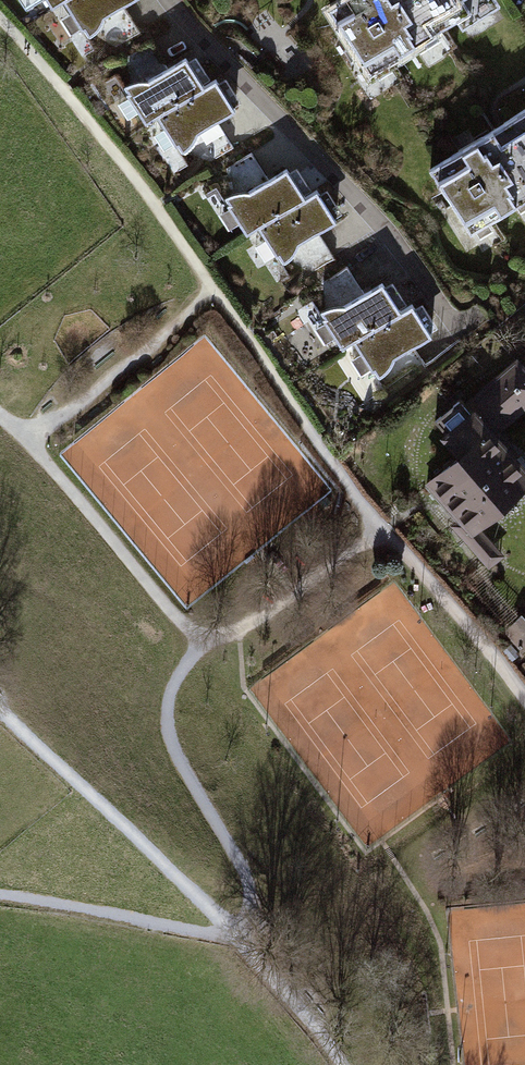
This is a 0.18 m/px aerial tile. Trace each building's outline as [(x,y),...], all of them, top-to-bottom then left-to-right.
[(51,9),(62,2),(65,0),(45,0),(51,9)] [(101,18),(130,0),(65,0),(62,2),(81,32),(83,30),(87,37),(96,29),(100,23),(101,18)] [(329,10),(368,72),(484,0),(345,0),(329,10)] [(132,82),(125,86),(129,93),(127,94),(145,124),(157,117),(206,87),(187,57),(148,80),(141,79),(132,82)] [(195,138),(195,134),(236,109),(218,80),(206,87),(157,117),(175,147),(178,146),(182,152),(191,144),(195,138)] [(431,169),(471,231),(524,197),(524,110),(501,125),(431,169)] [(199,132),(207,152),(229,143),(222,124),(199,132)] [(232,192),(225,196),(230,203),(227,205),(246,235),(257,228),(306,198),(287,167),(249,191),(242,190),(232,192)] [(295,249),(296,244),(336,219),(318,190),(306,198),(257,228),(276,258),(278,256),(282,262),(291,255),(295,249)] [(328,307),(321,311),(326,318),(323,319),(342,350),(353,343),(402,312),(383,282),(345,306),(338,305),(328,307)] [(391,363),(392,359),(432,334),(414,305),(402,312),(353,343),(372,373),(375,371),(378,377),(387,369),(391,363)] [(427,485),(457,519),(451,524),(489,567),(503,555),(476,525),(524,482),(524,472),(511,456),(516,452),(496,429),(524,403),(524,372),(516,362),(466,406),(459,398),(434,420),(463,453),(427,485)]
